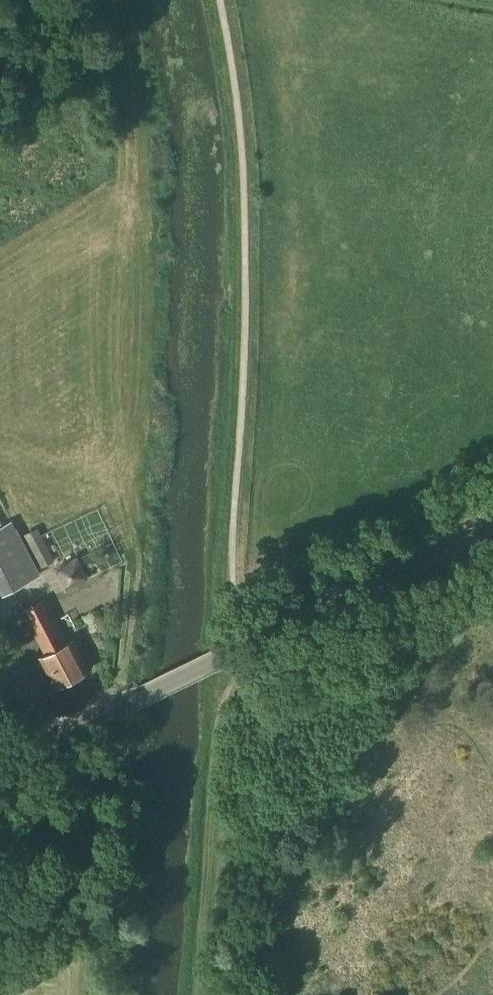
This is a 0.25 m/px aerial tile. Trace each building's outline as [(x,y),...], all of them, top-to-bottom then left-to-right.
[(0,521),(0,591),(2,594),(40,574),(12,519),(2,525),(0,521)] [(84,557),(61,569),(72,592),(96,581),(84,557)] [(67,642),(45,600),(23,611),(46,653),(41,656),(57,686),(87,670),(72,640),(67,642)]
